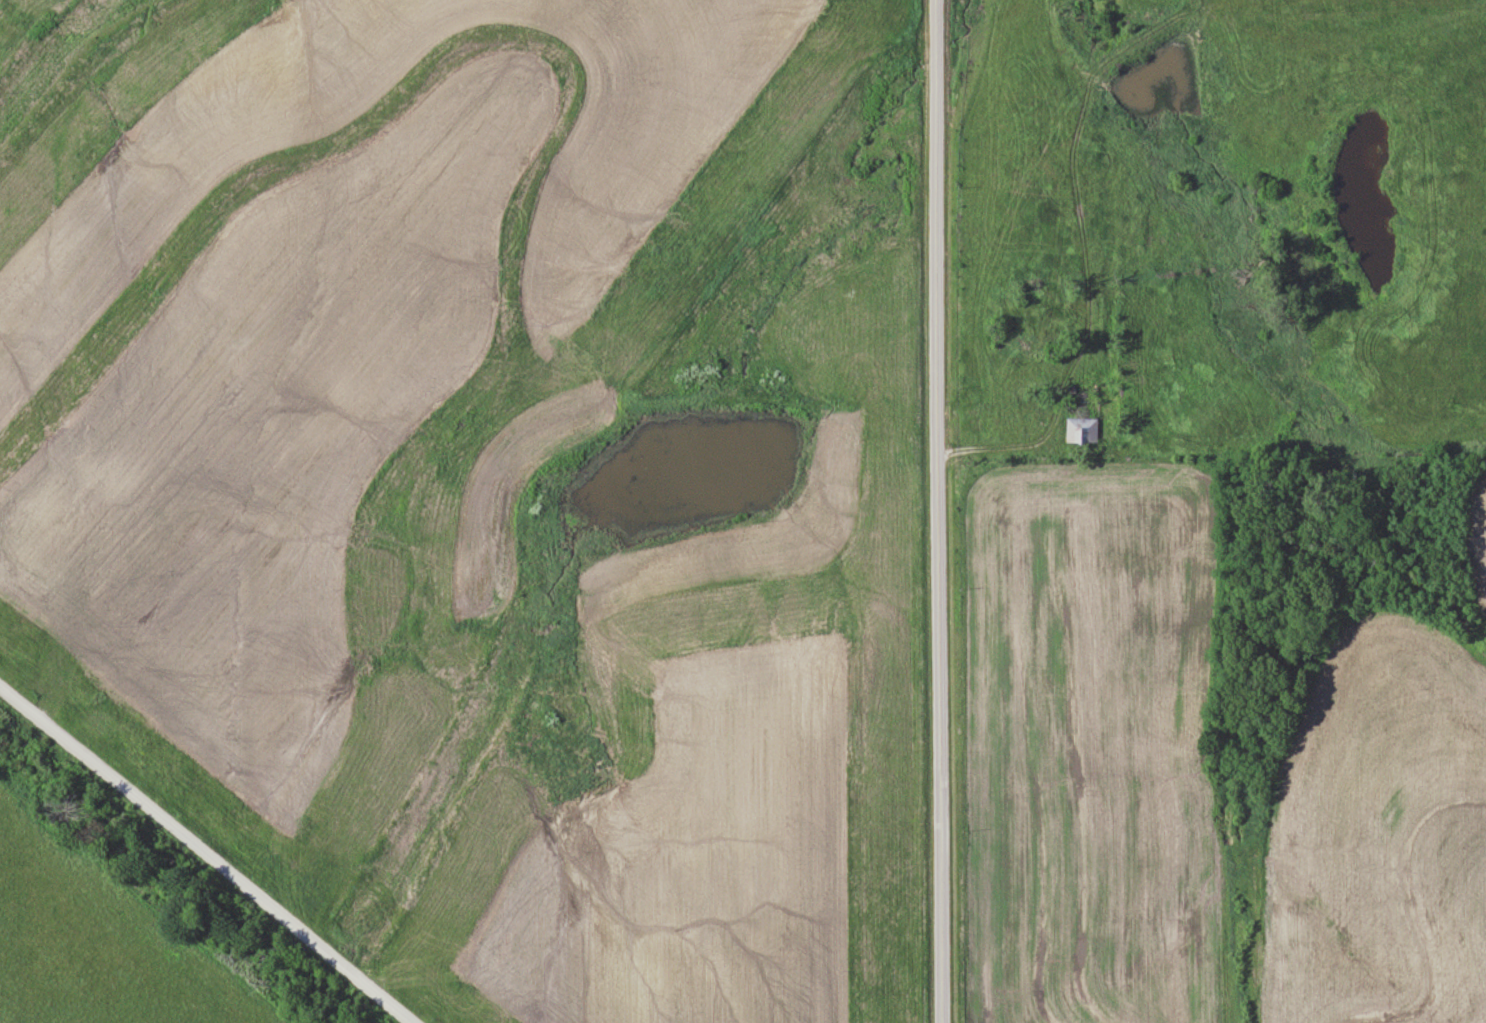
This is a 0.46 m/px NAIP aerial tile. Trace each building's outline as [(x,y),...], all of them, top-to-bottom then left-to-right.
[(1066,443),(1097,443),(1097,417),(1066,417),(1066,443)]
